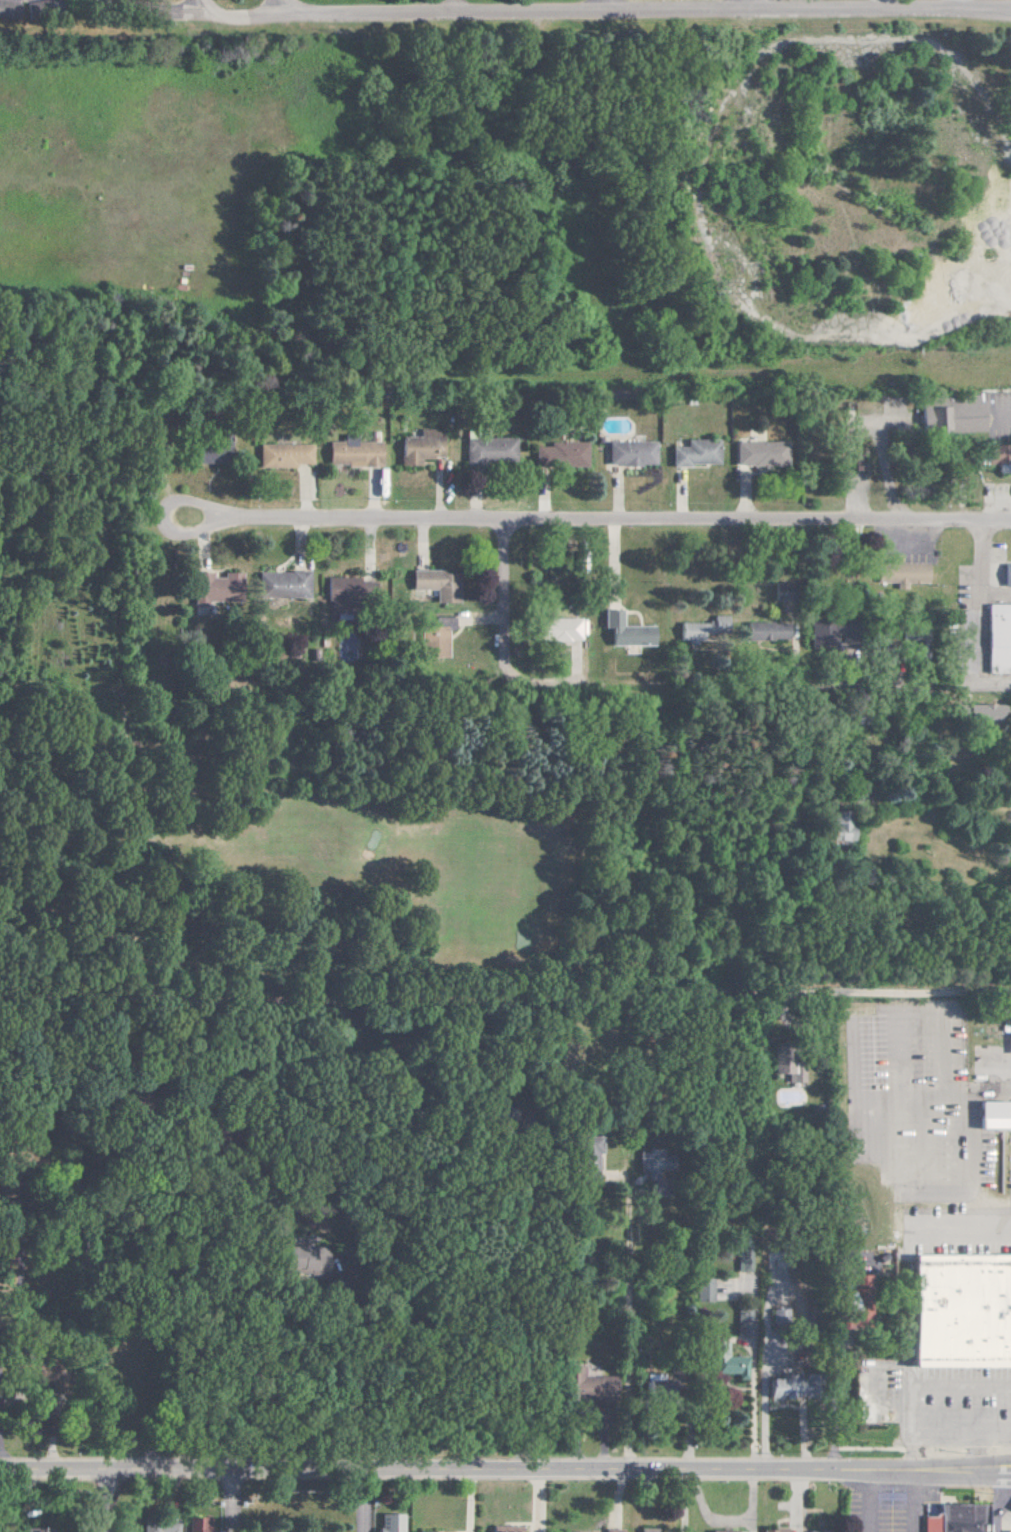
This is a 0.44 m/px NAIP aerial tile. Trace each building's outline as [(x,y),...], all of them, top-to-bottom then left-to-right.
[(917,407),(918,427),(934,426),(934,434),(980,431),(979,405),(965,405),(917,407)] [(398,466),(417,466),(417,459),(439,458),(439,431),(417,431),(417,437),(398,437),(398,466)] [(218,450),(193,449),(192,463),(226,464),(227,436),(219,436),(218,450)] [(462,461),(513,462),(513,438),(463,437),(462,461)] [(668,447),(669,465),(716,464),(715,440),(683,441),(683,447),(668,447)] [(377,441),(324,442),(325,467),(377,466),(377,441)] [(584,443),(547,442),(547,447),(532,446),(532,466),(584,467),(584,443)] [(653,443),(605,442),(605,465),(653,466),(653,443)] [(784,449),(772,449),(772,443),(733,442),(732,466),(784,466),(784,449)] [(255,466),(308,467),(309,445),(256,445),(255,466)] [(982,446),(982,463),(1009,464),(1009,446),(982,446)] [(925,564),(874,562),(873,583),(903,584),(903,583),(924,584),(925,564)] [(1001,564),(1000,586),(1010,586),(1010,564),(1001,564)] [(254,598),(305,597),(305,572),(253,573),(254,598)] [(408,589),(432,590),(432,602),(453,602),(454,572),(408,572),(408,589)] [(237,574),(219,574),(219,578),(208,578),(208,573),(189,573),(189,606),(204,606),(204,602),(237,602),(237,574)] [(323,578),(323,599),(371,599),(371,582),(356,581),(356,578),(323,578)] [(984,605),(985,673),(1010,673),(1010,604),(984,605)] [(650,627),(619,626),(619,610),(601,610),(601,628),(608,628),(608,645),(650,645),(650,627)] [(678,641),(724,642),(725,616),(711,616),(711,623),(678,622),(678,641)] [(445,657),(444,630),(451,630),(451,617),(432,617),(432,626),(417,627),(418,658),(445,657)] [(577,641),(577,618),(532,619),(532,642),(577,641)] [(807,622),(807,646),(833,647),(834,623),(807,622)] [(785,623),(744,623),(744,640),(785,640),(785,623)] [(957,714),(965,714),(965,722),(1000,723),(1001,705),(957,705),(957,714)] [(828,841),(849,840),(849,821),(827,822),(828,841)] [(784,1082),(800,1082),(800,1062),(787,1062),(787,1054),(770,1054),(770,1074),(783,1074),(784,1082)] [(975,1128),(1001,1127),(1001,1101),(975,1101),(975,1128)] [(734,1253),(733,1271),(747,1271),(748,1253),(734,1253)] [(912,1255),(912,1366),(1010,1366),(1010,1255),(912,1255)] [(865,1288),(865,1275),(849,1275),(849,1289),(865,1288)] [(709,1278),(694,1278),(693,1301),(709,1301),(709,1278)] [(857,1312),(835,1313),(835,1328),(866,1327),(866,1307),(857,1307),(857,1312)] [(734,1335),(746,1335),(746,1314),(734,1314),(734,1335)] [(724,1342),(704,1341),(703,1359),(712,1359),(711,1374),(728,1374),(727,1379),(743,1380),(744,1357),(723,1356),(724,1342)] [(568,1399),(612,1400),(612,1376),(601,1376),(601,1368),(569,1367),(568,1399)] [(793,1397),(793,1378),(766,1378),(766,1398),(793,1397)] [(667,1383),(651,1382),(651,1390),(667,1391),(667,1383)] [(936,1505),(936,1516),(919,1516),(919,1531),(984,1531),(984,1505),(936,1505)] [(376,1514),(376,1531),(399,1531),(399,1514),(376,1514)] [(206,1519),(184,1518),(183,1531),(205,1531),(206,1519)] [(176,1522),(139,1521),(139,1531),(175,1531),(176,1522)]
